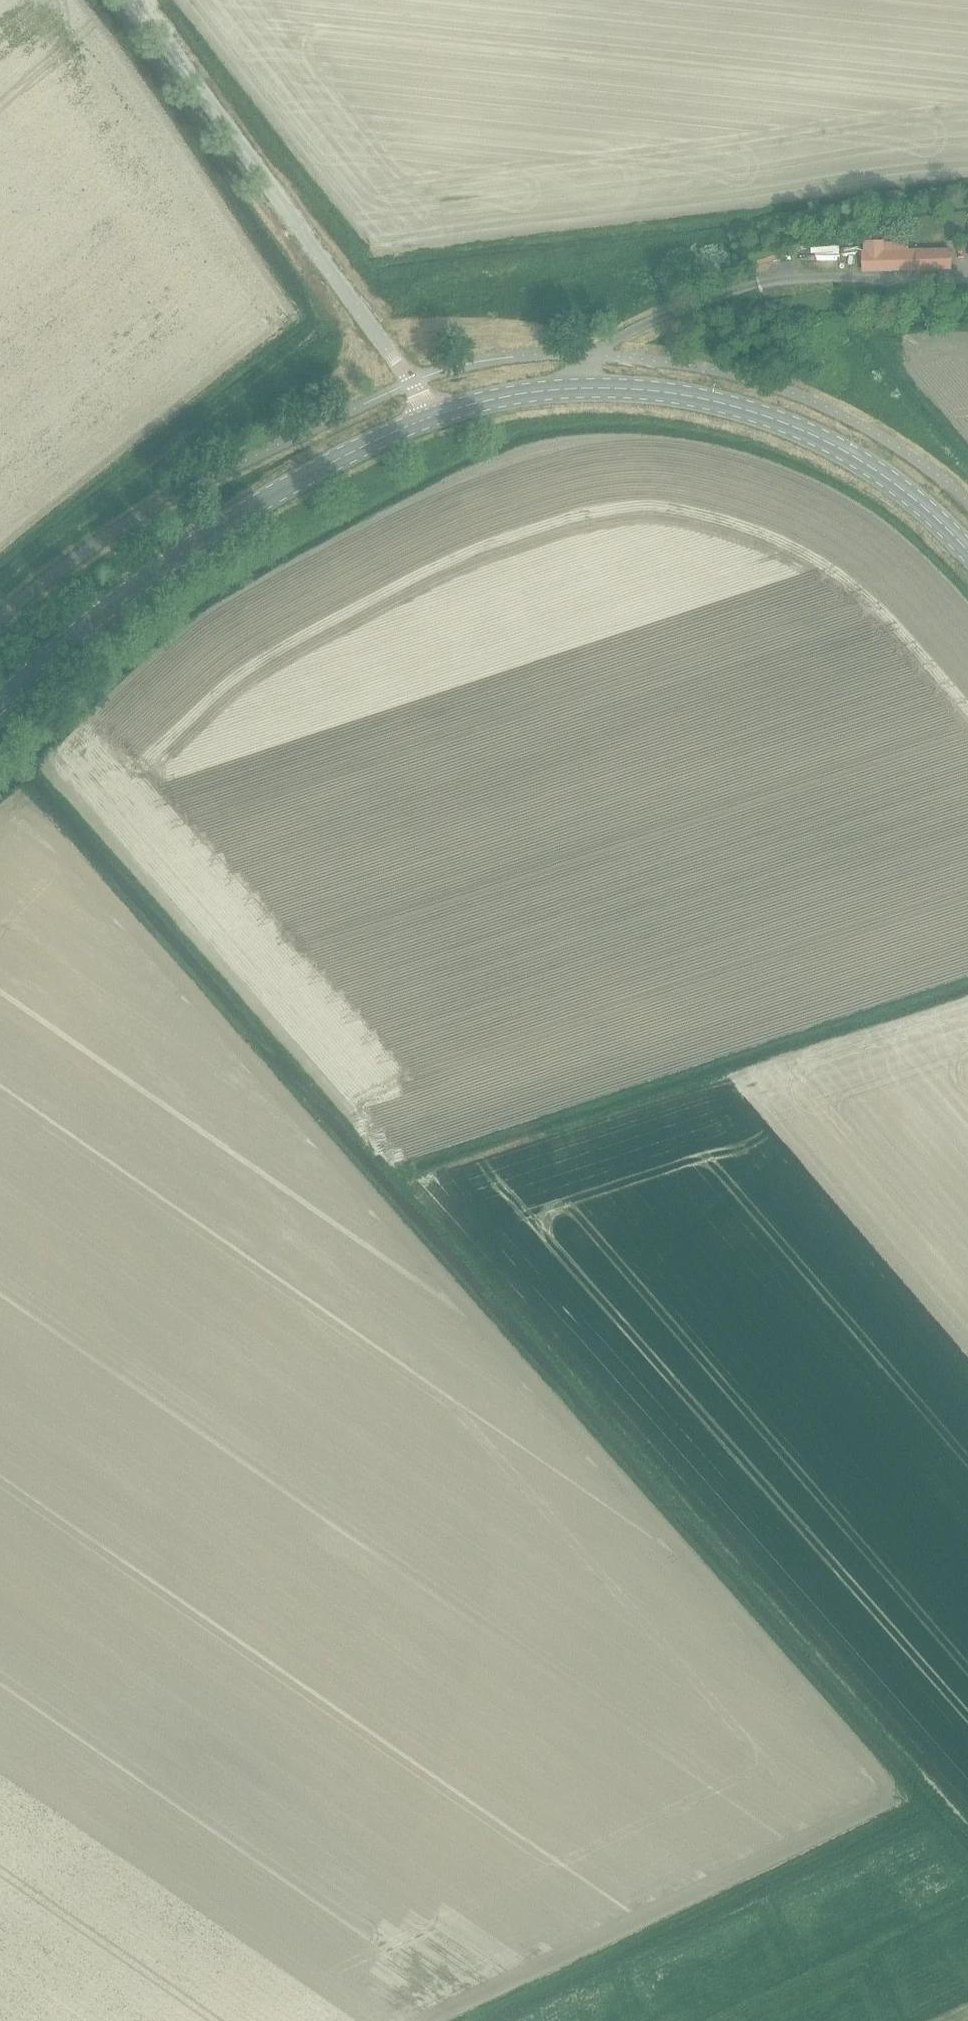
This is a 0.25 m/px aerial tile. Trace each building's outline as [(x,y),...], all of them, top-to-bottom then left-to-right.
[(865,253),(863,253),(864,271),(918,269),(917,251),(883,252),(883,243),(865,243),(865,253)] [(950,248),(917,249),(917,251),(918,269),(950,269),(950,248)]
